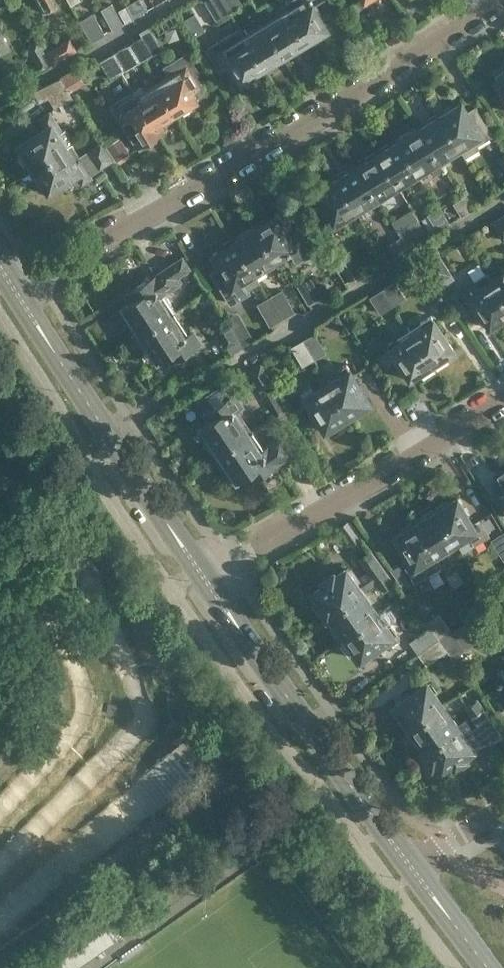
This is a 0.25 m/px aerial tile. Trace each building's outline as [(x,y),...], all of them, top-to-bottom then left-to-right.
[(141,0),(133,0),(126,4),(127,5),(134,17),(147,9),(141,0)] [(231,12),(223,0),(206,0),(217,20),(231,12)] [(231,12),(243,5),(240,0),(223,0),(231,12)] [(308,44),(316,39),(317,35),(328,28),(311,0),(296,0),(299,4),(288,10),(308,44)] [(113,28),(124,22),(113,2),(101,8),(113,28)] [(125,21),(134,17),(127,5),(119,9),(125,21)] [(308,44),(288,10),(267,23),(286,54),(296,48),(300,49),(308,44)] [(91,41),(105,32),(94,12),(80,20),(91,41)] [(286,54),(267,23),(246,36),(266,70),(274,65),(275,60),(286,54)] [(129,45),(139,62),(163,48),(150,26),(140,32),(143,37),(129,45)] [(266,70),(246,36),(235,43),(232,38),(221,45),(243,80),(253,74),(258,75),(266,70)] [(70,37),(46,51),(54,63),(78,50),(70,37)] [(37,40),(27,46),(41,70),(51,64),(37,40)] [(126,70),(139,62),(129,45),(115,53),(126,70)] [(111,79),(126,70),(115,53),(101,61),(111,79)] [(171,76),(158,83),(175,112),(177,112),(178,112),(183,113),(189,109),(190,104),(197,99),(193,92),(203,86),(195,74),(199,72),(187,53),(165,66),(171,76)] [(494,76),(503,92),(503,69),(494,76)] [(55,107),(73,98),(61,78),(34,91),(40,101),(49,97),(55,107)] [(142,86),(133,92),(158,132),(164,129),(160,122),(161,122),(166,123),(173,119),(174,114),(176,113),(175,112),(158,83),(145,91),(142,86)] [(156,133),(158,132),(133,92),(113,103),(120,115),(138,145),(144,141),(149,143),(155,139),(157,134),(156,133)] [(478,143),(489,136),(492,134),(476,107),(467,112),(461,102),(452,108),(450,105),(438,113),(459,147),(460,147),(466,157),(481,148),(478,143)] [(31,170),(73,143),(76,142),(67,128),(63,130),(51,112),(41,118),(47,127),(20,144),(26,153),(22,155),(31,170)] [(439,160),(447,155),(459,147),(438,113),(426,120),(428,123),(419,128),(439,160)] [(444,169),(439,160),(419,128),(411,133),(409,130),(396,138),(397,141),(417,173),(423,183),(444,169)] [(388,143),(376,151),(397,185),(417,173),(397,141),(390,146),(388,143)] [(73,143),(31,170),(40,184),(44,182),(50,192),(77,175),(82,183),(92,177),(89,173),(111,159),(101,142),(89,150),(80,155),(73,143)] [(397,185),(376,151),(364,158),(365,161),(356,166),(379,203),(387,198),(384,193),(397,185)] [(379,203),(356,166),(348,172),(346,169),(334,176),(355,211),(368,203),(371,208),(379,203)] [(337,237),(349,229),(346,225),(359,217),(355,211),(334,176),(322,183),(324,186),(315,192),(326,209),(321,211),(337,237)] [(461,197),(469,210),(479,204),(471,191),(461,197)] [(462,215),(469,210),(461,197),(454,202),(462,215)] [(442,229),(451,223),(443,209),(433,215),(442,229)] [(278,214),(256,228),(276,260),(288,253),(295,264),(315,252),(300,228),(292,233),(287,225),(286,226),(278,214)] [(493,221),(503,239),(503,214),(493,221)] [(401,236),(410,249),(427,238),(415,220),(398,231),(401,236)] [(236,240),(255,273),(257,276),(266,271),(264,267),(276,260),(256,228),(236,240)] [(396,258),(401,255),(410,249),(401,236),(388,245),(396,258)] [(236,240),(214,253),(221,265),(219,266),(223,274),(216,278),(231,303),(249,292),(242,281),(255,273),(236,240)] [(337,260),(349,280),(363,271),(351,253),(337,260)] [(127,321),(137,336),(170,314),(159,297),(180,284),(176,277),(191,268),(185,255),(127,292),(132,299),(123,305),(131,319),(127,321)] [(456,279),(442,256),(428,264),(443,287),(456,279)] [(503,300),(503,266),(501,268),(503,272),(491,281),(503,300)] [(322,295),(311,277),(298,284),(309,303),(322,295)] [(382,289),(393,305),(407,297),(396,281),(382,289)] [(491,281),(480,288),(477,284),(467,290),(491,327),(500,321),(503,323),(503,300),(491,281)] [(269,296),(283,317),(295,310),(282,288),(269,296)] [(381,313),(393,305),(382,289),(370,296),(381,313)] [(271,324),(283,317),(269,296),(258,302),(271,324)] [(181,332),(170,314),(137,336),(146,350),(150,347),(158,361),(168,355),(172,362),(204,341),(194,327),(189,330),(188,327),(181,332)] [(412,333),(435,367),(448,359),(446,355),(455,349),(432,315),(421,322),(423,325),(412,333)] [(240,339),(233,327),(228,318),(214,326),(226,347),(240,339)] [(303,340),(315,359),(326,352),(315,333),(303,340)] [(422,376),(435,367),(412,333),(402,339),(400,336),(389,343),(411,378),(419,373),(422,376)] [(304,365),(315,359),(303,340),(292,345),(304,365)] [(262,391),(274,385),(262,363),(250,370),(262,391)] [(360,383),(348,364),(339,369),(343,375),(329,383),(351,420),(364,413),(362,409),(372,403),(367,395),(372,392),(365,380),(360,383)] [(351,420),(329,383),(316,391),(313,385),(304,390),(327,429),(337,424),(339,428),(351,420)] [(205,440),(215,455),(248,432),(236,415),(243,410),(232,394),(230,395),(223,384),(200,400),(207,410),(205,411),(210,418),(200,424),(210,437),(205,440)] [(286,408),(272,417),(277,425),(291,416),(286,408)] [(247,432),(215,455),(225,470),(229,467),(238,480),(247,474),(252,481),(292,454),(280,437),(259,450),(247,432)] [(497,472),(503,482),(496,487),(503,500),(503,468),(497,472)] [(447,501),(436,508),(457,543),(470,535),(476,545),(491,535),(481,519),(475,523),(459,498),(449,504),(447,501)] [(426,518),(417,523),(436,555),(457,543),(436,508),(424,515),(426,518)] [(352,544),(361,537),(349,521),(339,527),(352,544)] [(405,530),(396,536),(409,558),(404,561),(417,582),(430,574),(443,565),(436,555),(417,523),(415,524),(413,522),(403,528),(405,530)] [(492,539),(503,558),(503,534),(503,532),(492,539)] [(364,590),(376,582),(389,573),(372,549),(360,558),(368,570),(356,579),(348,567),(336,575),(334,572),(322,580),(324,583),(313,591),(320,601),(317,603),(327,617),(364,590)] [(464,581),(457,569),(447,575),(454,587),(464,581)] [(389,573),(376,582),(383,592),(396,583),(389,573)] [(361,592),(364,590),(327,617),(330,615),(336,624),(334,625),(343,638),(377,614),(361,592)] [(441,640),(453,632),(440,613),(427,622),(430,626),(439,638),(441,640)] [(377,614),(343,638),(352,651),(354,649),(361,658),(398,633),(391,623),(386,627),(377,614)] [(453,632),(441,640),(448,650),(454,659),(480,640),(468,622),(453,632)] [(419,653),(439,638),(430,626),(410,641),(419,653)] [(439,638),(419,653),(428,665),(448,650),(441,640),(439,638)] [(409,729),(442,706),(433,693),(438,689),(431,680),(396,705),(402,715),(400,716),(409,729)] [(472,715),(484,707),(485,706),(478,697),(466,706),(472,715)] [(118,703),(108,702),(107,712),(117,713),(118,703)] [(457,727),(442,706),(409,729),(418,742),(420,741),(426,749),(457,727)] [(457,727),(426,749),(424,751),(433,765),(437,763),(443,772),(454,764),(456,767),(468,759),(465,756),(477,748),(476,748),(489,739),(491,742),(503,733),(484,707),(472,715),(471,716),(477,724),(473,726),(468,719),(457,727)]
